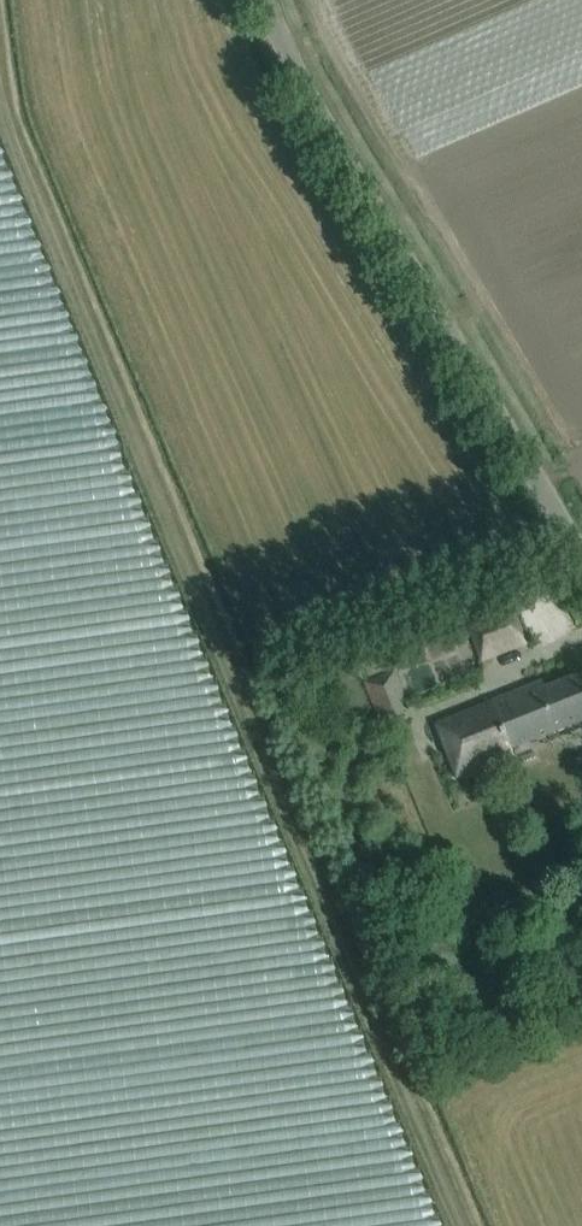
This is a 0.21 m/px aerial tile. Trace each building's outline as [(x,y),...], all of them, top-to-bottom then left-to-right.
[(469,625),(482,660),(527,643),(514,608),(469,625)] [(382,722),(391,719),(386,706),(405,698),(395,669),(366,681),(382,722)] [(436,724),(456,777),(493,763),(513,756),(511,750),(581,722),(581,687),(578,677),(545,690),(542,682),(436,724)]
